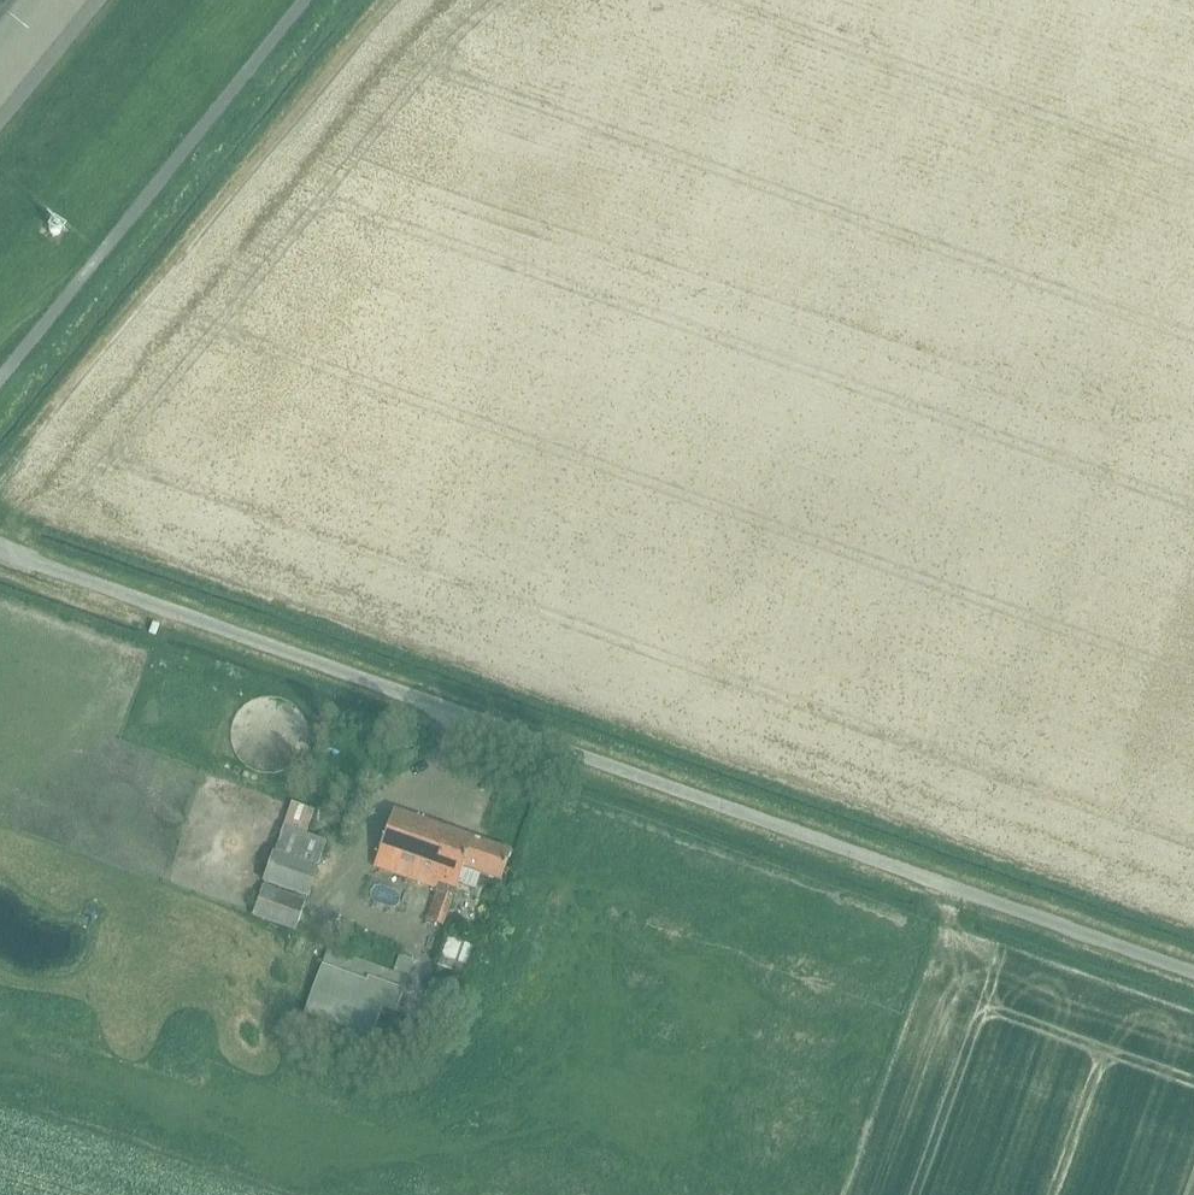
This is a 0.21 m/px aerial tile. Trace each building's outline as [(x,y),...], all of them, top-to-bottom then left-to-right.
[(289,800),(261,880),(305,895),(325,838),(304,831),(312,808),(289,800)] [(499,882),(510,852),(392,811),(374,862),(438,884),(427,916),(444,922),(458,883),(474,888),(479,875),(499,882)] [(303,898),(260,883),(250,914),(293,928),(303,898)] [(475,945),(448,935),(437,964),(464,974),(475,945)] [(391,971),(327,947),(303,1010),(342,1024),(335,1043),(363,1053),(380,1006),(394,1011),(413,959),(398,953),(391,971)]
